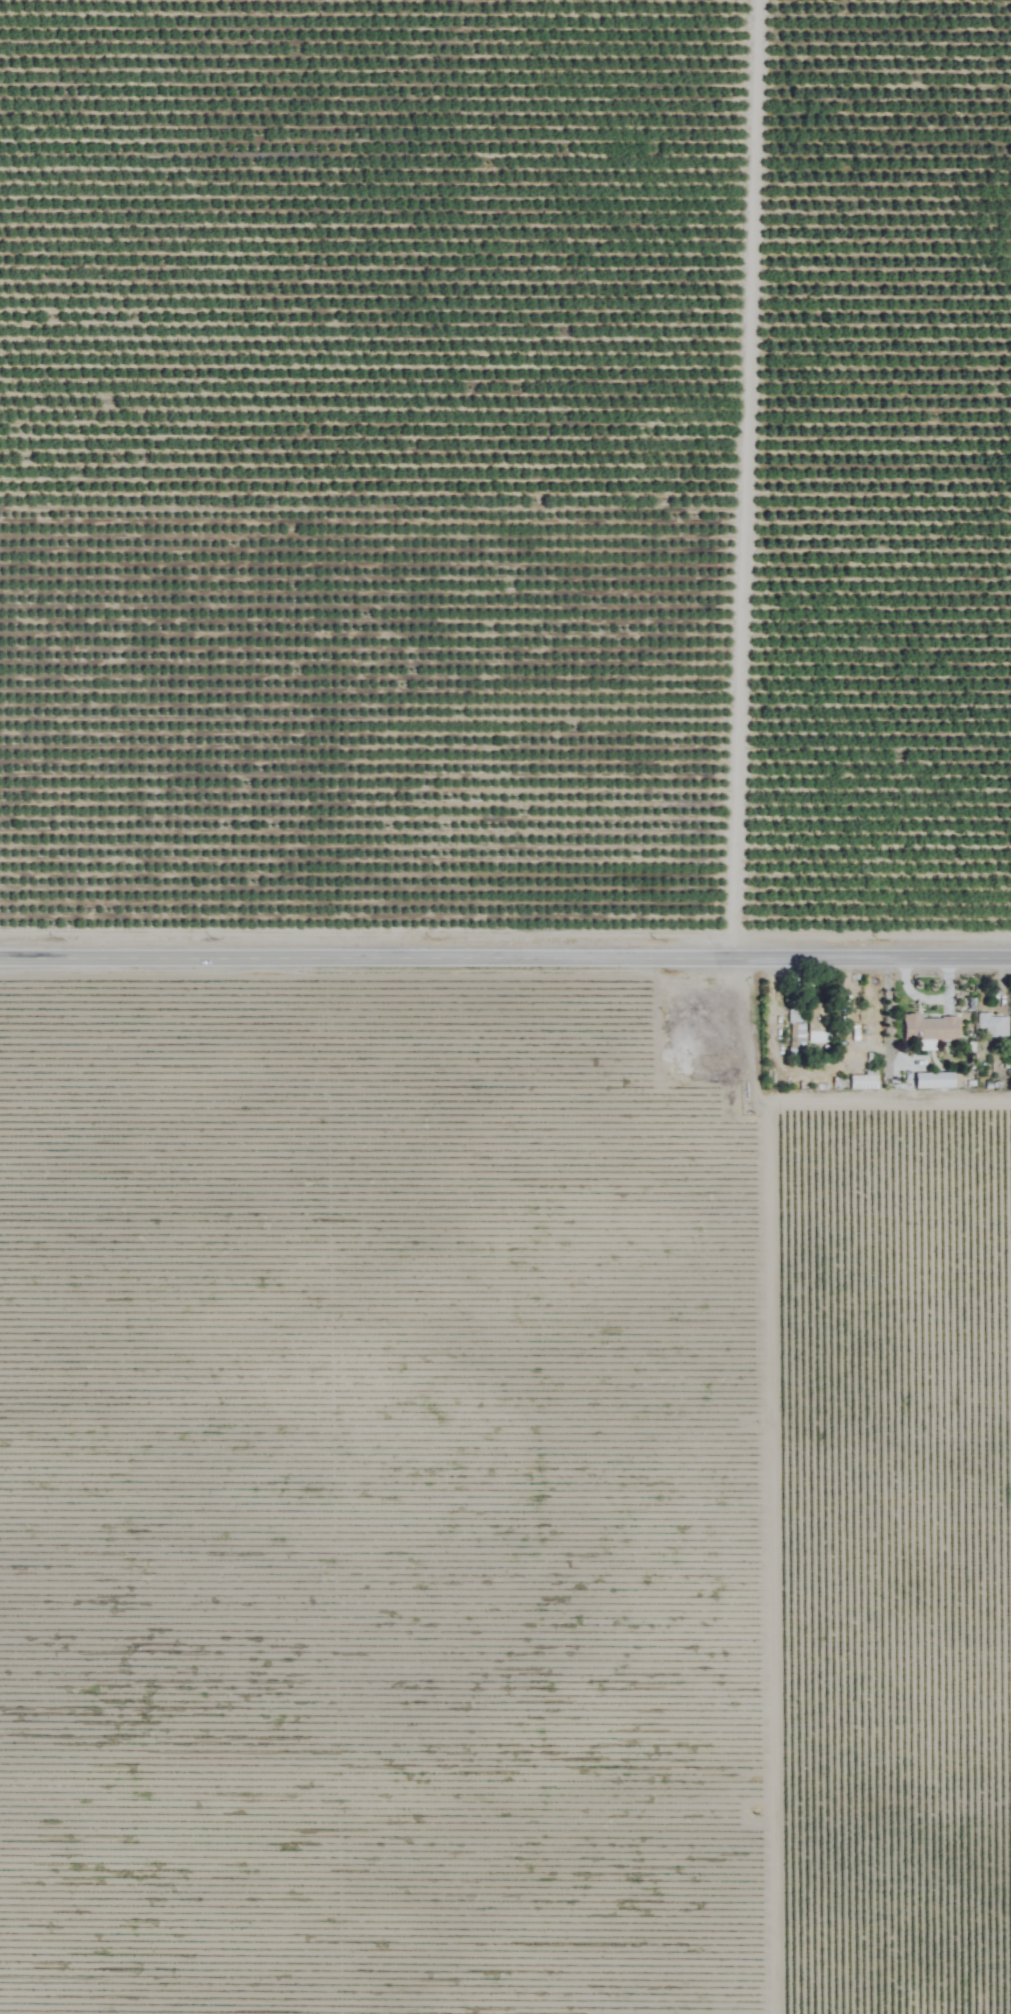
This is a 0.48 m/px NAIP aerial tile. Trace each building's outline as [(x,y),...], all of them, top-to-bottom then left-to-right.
[(958,1040),(957,1018),(920,1019),(920,1014),(903,1014),(904,1041),(958,1040)] [(916,1089),(938,1089),(937,1073),(915,1074),(916,1089)]
